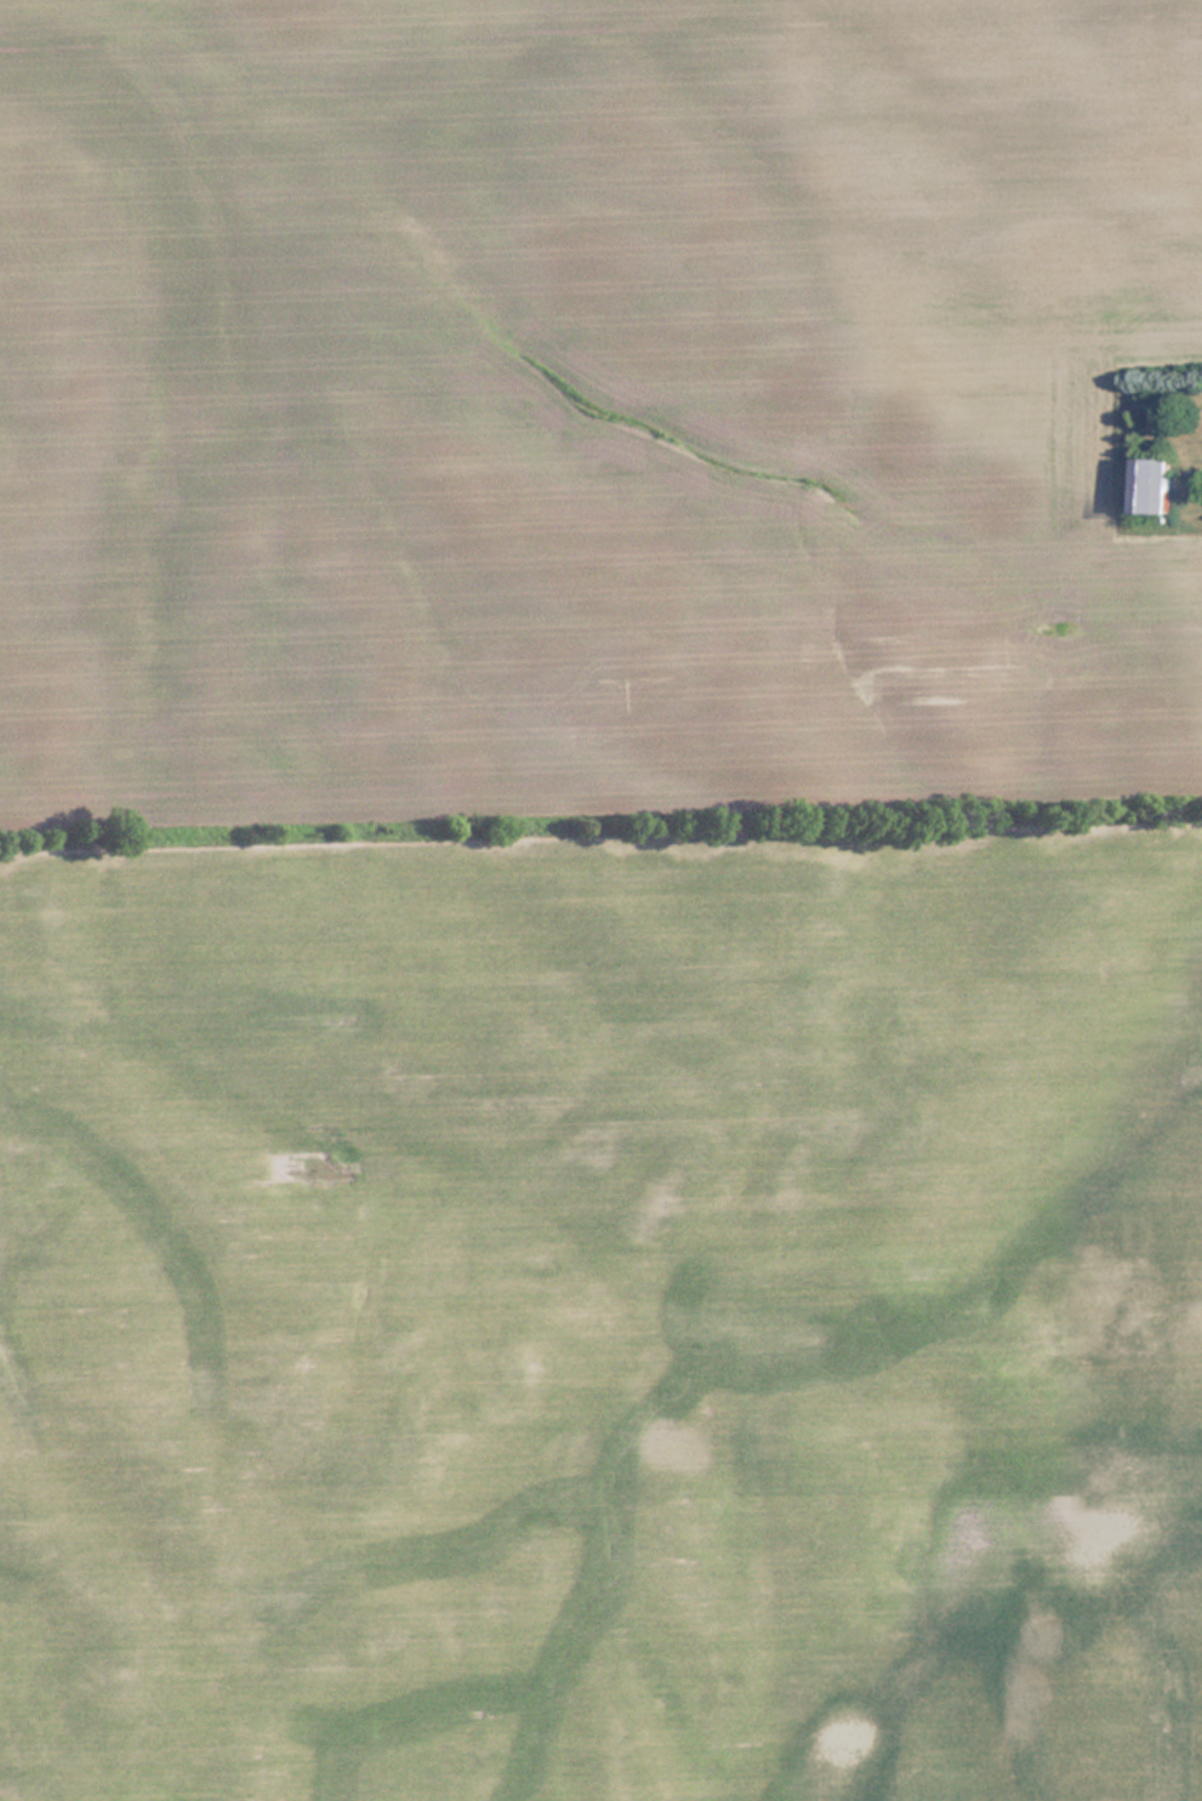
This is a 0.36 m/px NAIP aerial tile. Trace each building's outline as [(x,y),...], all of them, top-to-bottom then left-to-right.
[(1167,516),(1167,460),(1130,460),(1130,516),(1167,516)]
